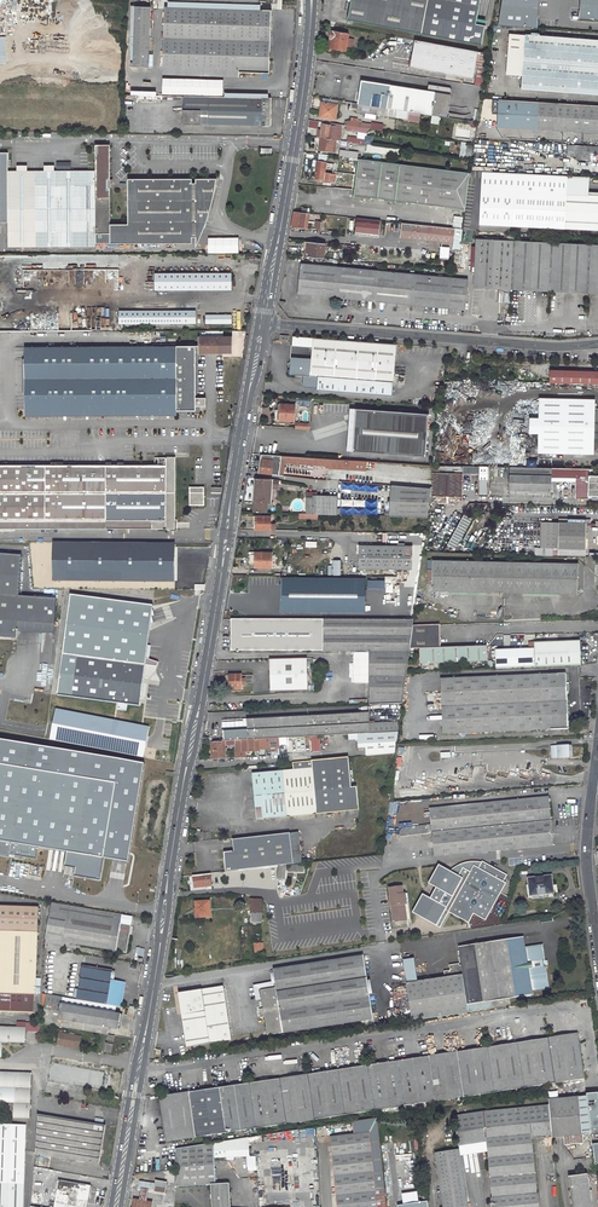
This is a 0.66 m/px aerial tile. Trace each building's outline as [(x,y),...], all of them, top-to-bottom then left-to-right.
[(348,21),(482,45),(486,25),(476,23),(481,0),(352,0),(348,21)] [(538,0),(501,0),(499,25),(535,28),(538,0)] [(578,19),(597,20),(597,0),(579,0),(578,19)] [(137,6),(132,67),(147,67),(149,6),(137,6)] [(164,6),(163,68),(238,70),(269,70),(269,40),(269,9),(164,6)] [(331,31),(330,38),(333,39),(333,42),(330,42),(329,48),(334,49),(346,50),(347,47),(348,38),(349,33),(331,31)] [(597,95),(597,39),(526,34),(526,35),(510,33),(509,51),(525,53),(523,75),(522,89),(571,93),(597,95)] [(415,40),(410,67),(473,79),(478,52),(415,40)] [(523,75),(525,53),(509,51),(507,74),(523,75)] [(482,86),(488,53),(478,52),(473,79),(472,85),(482,86)] [(362,80),(358,104),(378,107),(385,108),(432,115),(434,104),(436,91),(362,80)] [(183,95),(182,123),(270,126),(270,113),(271,97),(183,95)] [(538,102),(498,99),(497,127),(537,129),(538,102)] [(323,109),(322,117),(336,119),(338,104),(337,104),(322,102),(321,109),(323,109)] [(538,102),(537,129),(597,133),(597,105),(538,102)] [(358,104),(357,112),(377,115),(378,107),(358,104)] [(434,104),(432,115),(444,117),(446,106),(434,104)] [(378,107),(377,115),(384,116),(385,108),(378,107)] [(307,126),(316,129),(318,122),(309,119),(307,126)] [(347,121),(347,126),(353,127),(359,127),(375,130),(375,126),(375,125),(347,121)] [(334,140),(338,140),(338,136),(335,135),(330,134),(331,126),(331,125),(322,124),(322,129),(321,138),(334,140)] [(366,144),(365,152),(388,155),(389,147),(371,145),(372,137),(365,136),(364,138),(347,136),(346,142),(366,144)] [(334,140),(321,138),(319,151),(331,152),(333,153),(334,140)] [(466,147),(466,142),(460,142),(461,149),(464,149),(465,157),(471,156),(471,147),(466,147)] [(6,246),(96,246),(96,241),(192,241),(192,235),(192,219),(206,219),(208,209),(210,199),(211,188),(212,178),(201,178),(201,183),(196,183),(192,183),(192,178),(128,178),(128,224),(110,224),(110,144),(95,144),(95,170),(7,170),(6,220),(6,246)] [(568,145),(568,147),(567,155),(567,158),(590,159),(590,152),(597,152),(597,146),(568,145)] [(560,146),(559,155),(567,155),(568,147),(560,146)] [(340,150),(339,156),(350,158),(351,151),(340,150)] [(471,173),(359,159),(354,198),(372,200),(372,198),(384,200),(384,201),(407,204),(407,203),(444,207),(444,209),(465,212),(471,173)] [(563,160),(562,175),(567,175),(571,176),(571,161),(563,160)] [(318,161),(315,178),(335,181),(336,175),(325,173),(327,162),(318,161)] [(482,171),(479,224),(597,230),(597,195),(588,195),(566,194),(567,175),(562,175),(482,171)] [(571,176),(567,175),(566,194),(588,195),(589,176),(571,176)] [(294,211),(291,227),(304,228),(307,213),(302,212),(294,211)] [(452,226),(462,226),(462,216),(452,216),(452,226)] [(379,237),(381,221),(357,218),(356,235),(379,237)] [(206,219),(192,219),(192,235),(195,235),(195,245),(199,238),(202,231),(206,219)] [(402,223),(401,237),(454,243),(455,228),(402,223)] [(238,253),(238,238),(207,238),(207,253),(238,253)] [(474,287),(597,292),(597,245),(477,239),(474,287)] [(309,254),(309,257),(324,258),(326,243),(308,242),(306,253),(309,254)] [(302,264),(298,294),(453,308),(465,309),(468,279),(302,264)] [(154,274),(154,291),(230,289),(230,273),(154,274)] [(195,312),(119,313),(119,324),(195,323),(195,312)] [(205,399),(197,399),(196,378),(196,352),(199,352),(199,353),(229,353),(229,349),(231,349),(231,344),(231,337),(199,338),(199,346),(25,348),(25,412),(108,411),(201,411),(201,407),(205,407),(205,399)] [(292,358),(291,374),(319,376),(318,389),(418,397),(422,346),(314,338),(312,360),(292,358)] [(551,370),(550,383),(597,385),(597,371),(551,370)] [(595,409),(595,399),(540,398),(539,418),(539,433),(539,452),(594,454),(594,453),(597,453),(597,409),(595,409)] [(275,410),(275,419),(294,420),(295,405),(278,404),(278,410),(275,410)] [(357,409),(350,408),(347,451),(354,452),(357,409)] [(429,414),(357,409),(354,452),(426,457),(429,414)] [(531,418),(530,433),(539,433),(539,418),(531,418)] [(364,470),(365,461),(261,454),(259,473),(279,475),(280,462),(284,463),(327,466),(327,468),(364,470)] [(173,530),(174,458),(158,458),(158,466),(69,465),(69,458),(56,458),(56,465),(0,465),(0,529),(173,530)] [(431,488),(430,503),(462,503),(463,474),(480,474),(480,466),(433,465),(432,488),(431,488)] [(510,467),(509,497),(551,498),(552,478),(552,468),(510,467)] [(552,468),(552,478),(563,478),(564,468),(552,468)] [(563,478),(576,478),(575,498),(597,499),(597,469),(564,468),(563,478)] [(272,479),(256,478),(254,510),(266,511),(267,506),(273,507),(273,502),(270,502),(271,486),(278,486),(278,480),(272,479)] [(392,485),(391,516),(428,517),(430,503),(431,488),(392,485)] [(210,487),(210,493),(210,498),(219,499),(221,487),(210,487)] [(203,488),(188,488),(188,493),(188,505),(203,506),(203,493),(203,488)] [(307,493),(306,513),(318,514),(336,514),(337,496),(314,495),(314,493),(307,493)] [(256,516),(255,529),(274,530),(275,524),(270,524),(271,516),(256,516)] [(587,536),(587,523),(560,522),(559,535),(587,536)] [(587,536),(559,535),(559,549),(587,549),(587,536)] [(83,543),(54,543),(53,582),(174,582),(174,563),(174,550),(174,544),(83,544),(83,543)] [(360,545),(359,569),(413,569),(413,546),(360,545)] [(255,563),(254,567),(271,568),(272,553),(255,552),(255,554),(255,563)] [(55,599),(18,597),(20,556),(0,555),(0,639),(16,640),(17,631),(15,631),(16,623),(53,625),(55,599)] [(295,574),(295,569),(299,568),(299,560),(287,560),(287,575),(295,574)] [(433,560),(432,590),(505,592),(578,594),(579,564),(433,560)] [(255,597),(255,612),(278,612),(278,605),(282,605),(281,611),(365,612),(365,604),(378,605),(378,586),(366,586),(366,578),(282,577),(282,600),(278,600),(278,598),(255,597)] [(69,595),(56,696),(117,704),(116,710),(125,711),(126,705),(139,707),(144,665),(156,667),(157,663),(145,659),(152,606),(69,595)] [(240,619),(231,619),(231,651),(369,652),(369,705),(402,704),(409,649),(413,625),(413,619),(247,619),(240,619)] [(15,631),(17,631),(52,634),(53,625),(16,623),(15,631)] [(487,646),(441,648),(440,624),(413,625),(409,649),(420,649),(420,664),(488,662),(487,646)] [(535,667),(581,665),(581,641),(535,643),(535,667)] [(308,690),(307,658),(269,659),(270,692),(308,690)] [(566,674),(445,679),(447,734),(551,729),(551,730),(569,729),(566,674)] [(241,675),(227,676),(227,690),(244,689),(244,683),(241,683),(241,675)] [(148,728),(55,709),(49,739),(142,758),(148,728)] [(368,712),(248,718),(248,729),(223,730),(223,741),(225,741),(236,741),(259,739),(265,739),(279,738),(348,735),(369,734),(369,729),(372,729),(372,724),(369,724),(368,712)] [(367,756),(395,754),(397,744),(399,732),(369,734),(348,735),(349,740),(357,740),(358,741),(359,749),(366,749),(367,756)] [(0,735),(0,842),(14,844),(12,855),(34,859),(36,847),(65,852),(76,854),(73,868),(72,876),(98,880),(102,856),(123,861),(142,758),(0,735)] [(279,738),(265,739),(265,747),(280,746),(279,738)] [(259,751),(259,739),(236,741),(236,752),(259,751)] [(223,741),(211,742),(212,760),(226,759),(225,741),(223,741)] [(568,746),(551,746),(551,758),(568,757),(568,746)] [(353,810),(351,788),(349,758),(312,761),(312,768),(252,774),(257,819),(353,810)] [(549,797),(430,809),(435,857),(553,845),(549,797)] [(428,834),(427,825),(402,828),(400,833),(400,836),(428,834)] [(301,863),(298,833),(289,834),(292,864),(301,863)] [(224,852),(226,872),(278,866),(278,865),(292,864),(289,834),(232,840),(233,851),(224,852)] [(76,854),(65,852),(63,866),(73,868),(76,854)] [(450,871),(458,876),(463,868),(470,872),(474,866),(478,868),(482,863),(477,861),(472,861),(467,861),(462,862),(457,865),(453,867),(450,871)] [(450,871),(449,870),(422,918),(439,928),(448,912),(468,923),(473,914),(485,921),(489,913),(490,913),(491,913),(491,911),(506,884),(503,882),(507,876),(482,862),(482,863),(478,868),(474,866),(470,872),(463,868),(458,876),(450,871)] [(283,887),(286,880),(289,881),(290,877),(285,876),(285,871),(303,872),(303,867),(306,867),(306,863),(279,866),(276,896),(279,896),(280,895),(283,896),(287,889),(283,887)] [(422,894),(412,912),(422,918),(449,870),(439,865),(428,883),(436,887),(430,898),(422,894)] [(210,873),(193,876),(195,887),(211,886),(210,873)] [(551,877),(529,879),(531,895),(553,892),(551,877)] [(401,886),(388,888),(393,922),(406,920),(403,904),(405,903),(404,893),(402,893),(401,886)] [(261,900),(251,900),(251,923),(262,923),(263,902),(261,900)] [(209,901),(195,902),(196,917),(210,917),(209,901)] [(69,945),(74,946),(74,944),(125,953),(130,925),(120,923),(121,915),(51,903),(49,912),(48,911),(44,939),(44,948),(62,951),(63,942),(70,943),(69,945)] [(0,906),(0,1012),(31,1013),(32,994),(33,994),(37,907),(0,906)] [(468,1005),(532,995),(532,992),(549,989),(543,945),(525,947),(524,937),(459,947),(461,966),(459,966),(459,964),(449,965),(450,968),(446,970),(443,971),(444,977),(405,983),(411,1021),(468,1012),(467,1005),(468,1005)] [(268,1035),(373,1019),(364,956),(273,970),(276,988),(261,990),(264,1008),(259,1009),(260,1018),(265,1017),(268,1035)] [(406,982),(417,980),(413,958),(403,959),(406,982)] [(111,970),(80,964),(75,999),(114,1005),(118,1006),(120,994),(122,982),(110,980),(111,970)] [(223,986),(178,993),(186,1047),(231,1040),(223,986)] [(40,1023),(106,1034),(107,1027),(116,1029),(117,1022),(118,1013),(113,1012),(114,1005),(75,999),(46,994),(40,1023)] [(587,999),(579,1000),(580,1008),(588,1007),(587,999)] [(17,1022),(17,1027),(0,1027),(0,1057),(2,1057),(2,1042),(25,1043),(25,1031),(25,1023),(17,1022)] [(25,1023),(25,1031),(38,1032),(39,1023),(25,1023)] [(80,1037),(58,1033),(56,1045),(73,1048),(73,1046),(78,1047),(80,1037)] [(577,1034),(160,1097),(167,1142),(584,1079),(577,1034)] [(46,1082),(86,1088),(108,1092),(109,1083),(110,1075),(108,1074),(50,1064),(46,1082)] [(12,1104),(12,1118),(28,1118),(29,1073),(0,1072),(0,1103),(12,1104)] [(586,1096),(579,1097),(582,1126),(590,1125),(586,1096)] [(579,1097),(549,1099),(549,1105),(551,1122),(552,1137),(564,1136),(565,1144),(583,1143),(582,1126),(579,1097)] [(453,1116),(456,1133),(485,1128),(493,1206),(539,1206),(532,1134),(531,1124),(551,1122),(549,1105),(485,1111),(453,1116)] [(34,1153),(50,1156),(98,1164),(104,1125),(37,1114),(34,1153)] [(377,1118),(353,1122),(354,1134),(370,1132),(376,1191),(385,1190),(377,1118)] [(163,1122),(154,1123),(157,1143),(165,1142),(163,1122)] [(551,1122),(531,1124),(532,1134),(552,1132),(551,1122)] [(0,1124),(0,1206),(23,1206),(25,1124),(0,1124)] [(485,1128),(456,1133),(458,1145),(486,1140),(485,1128)] [(299,1130),(250,1137),(251,1142),(300,1139),(299,1130)] [(330,1136),(337,1206),(387,1206),(385,1190),(376,1191),(370,1132),(354,1134),(330,1136)] [(204,1185),(211,1184),(216,1184),(216,1181),(215,1157),(249,1156),(248,1138),(202,1145),(204,1185)] [(204,1185),(202,1145),(189,1147),(189,1186),(204,1185)] [(176,1149),(175,1170),(174,1176),(174,1187),(189,1186),(189,1147),(176,1149)] [(290,1206),(320,1205),(317,1150),(313,1147),(259,1150),(256,1153),(259,1206),(290,1206)] [(459,1149),(435,1153),(443,1206),(467,1206),(459,1149)] [(569,1176),(573,1206),(592,1206),(587,1174),(569,1176)] [(90,1185),(57,1180),(52,1206),(86,1206),(90,1185)] [(140,1181),(138,1189),(141,1190),(149,1191),(165,1194),(167,1182),(156,1180),(155,1184),(140,1181)] [(230,1183),(220,1184),(216,1184),(211,1184),(213,1206),(231,1206),(230,1197),(228,1197),(228,1193),(230,1193),(230,1183)] [(427,1201),(426,1189),(399,1193),(401,1205),(427,1201)] [(147,1201),(149,1191),(141,1190),(140,1200),(134,1199),(132,1206),(152,1206),(153,1202),(147,1201)]
